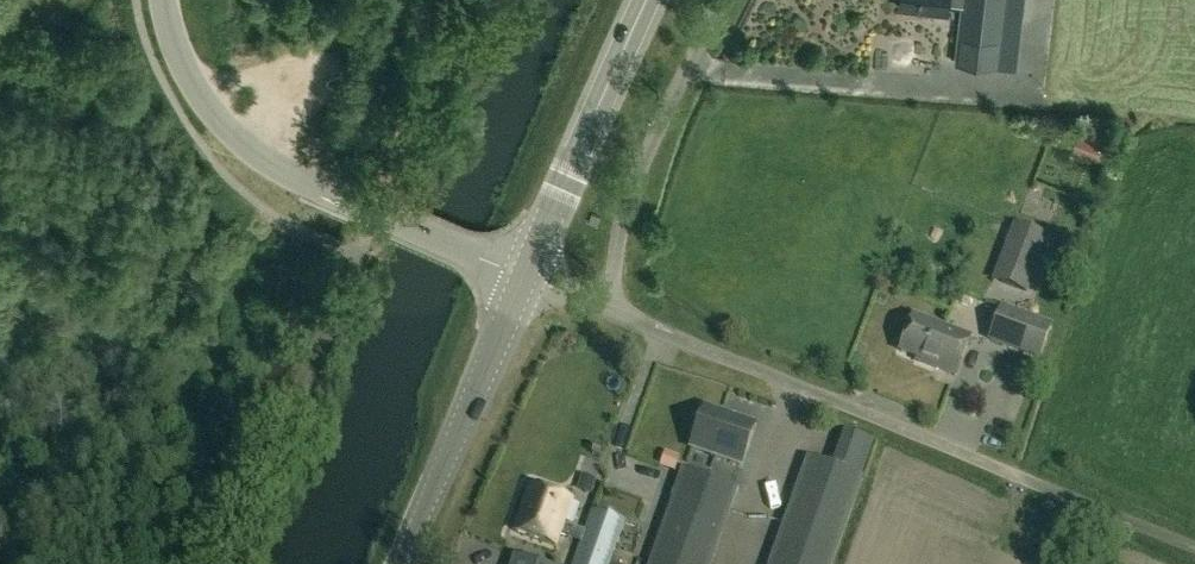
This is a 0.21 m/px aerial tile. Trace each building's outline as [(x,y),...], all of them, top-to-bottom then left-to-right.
[(900,8),(947,12),(948,3),(962,4),(957,62),(999,66),(1005,0),(901,0),(900,8)] [(1017,227),(996,280),(1027,292),(1048,239),(1017,227)] [(1052,326),(1003,307),(991,339),(1040,357),(1052,326)] [(938,365),(958,372),(971,339),(915,317),(902,351),(920,358),(919,360),(937,367),(938,365)] [(755,428),(702,409),(689,446),(742,465),(755,428)] [(809,458),(771,563),(832,563),(863,477),(809,458)] [(650,563),(711,563),(738,489),(684,470),(650,563)] [(575,563),(610,563),(625,522),(593,511),(585,532),(563,525),(572,500),(530,485),(515,531),(556,545),(560,534),(582,542),(575,563)]
